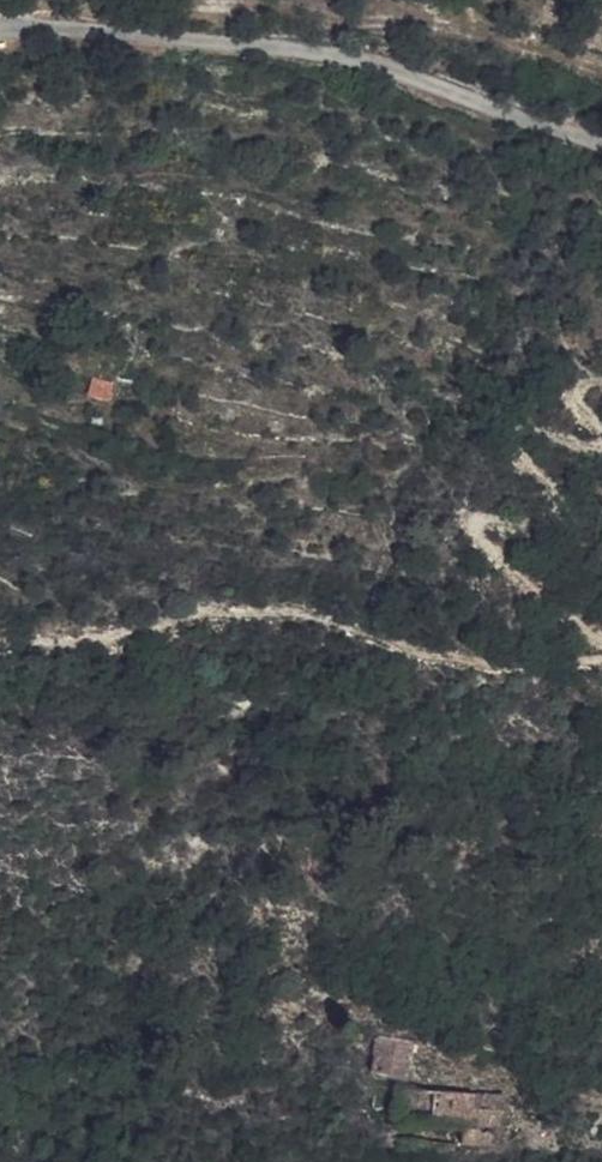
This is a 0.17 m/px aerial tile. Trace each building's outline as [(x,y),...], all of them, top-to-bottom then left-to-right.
[(113,386),(94,379),(89,399),(109,404),(113,386)] [(394,1080),(413,1051),(383,1033),(367,1063),(394,1080)] [(461,1135),(472,1135),(475,1102),(397,1097),(395,1128),(461,1135)] [(500,1103),(475,1102),(472,1135),(493,1136),(500,1103)] [(493,1136),(472,1135),(461,1135),(460,1152),(489,1153),(493,1136)]
